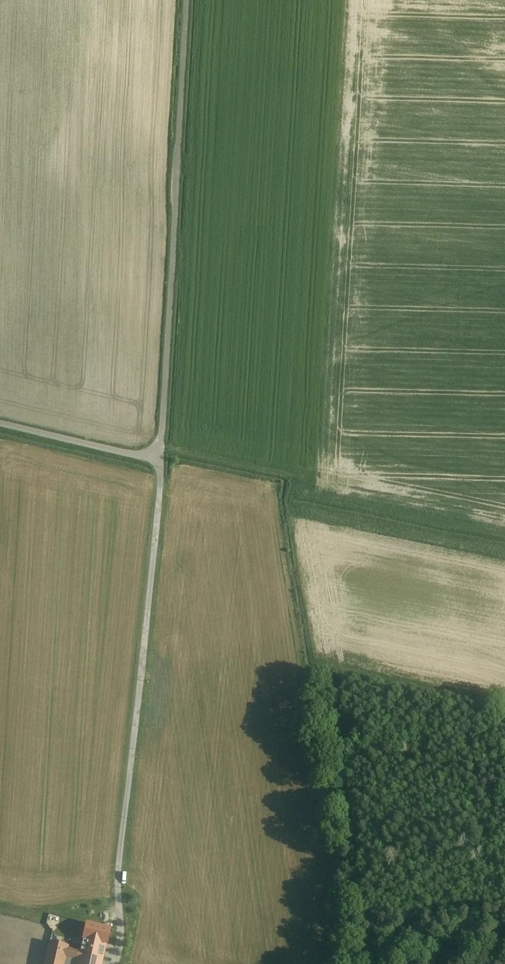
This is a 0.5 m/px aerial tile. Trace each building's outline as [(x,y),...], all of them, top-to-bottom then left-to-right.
[(110,929),(85,924),(82,938),(104,943),(106,944),(110,929)] [(82,938),(80,951),(78,961),(77,963),(100,963),(104,943),(82,938)] [(49,941),(44,963),(63,963),(66,948),(67,945),(49,941)] [(66,948),(63,963),(77,963),(78,961),(80,951),(66,948)]
